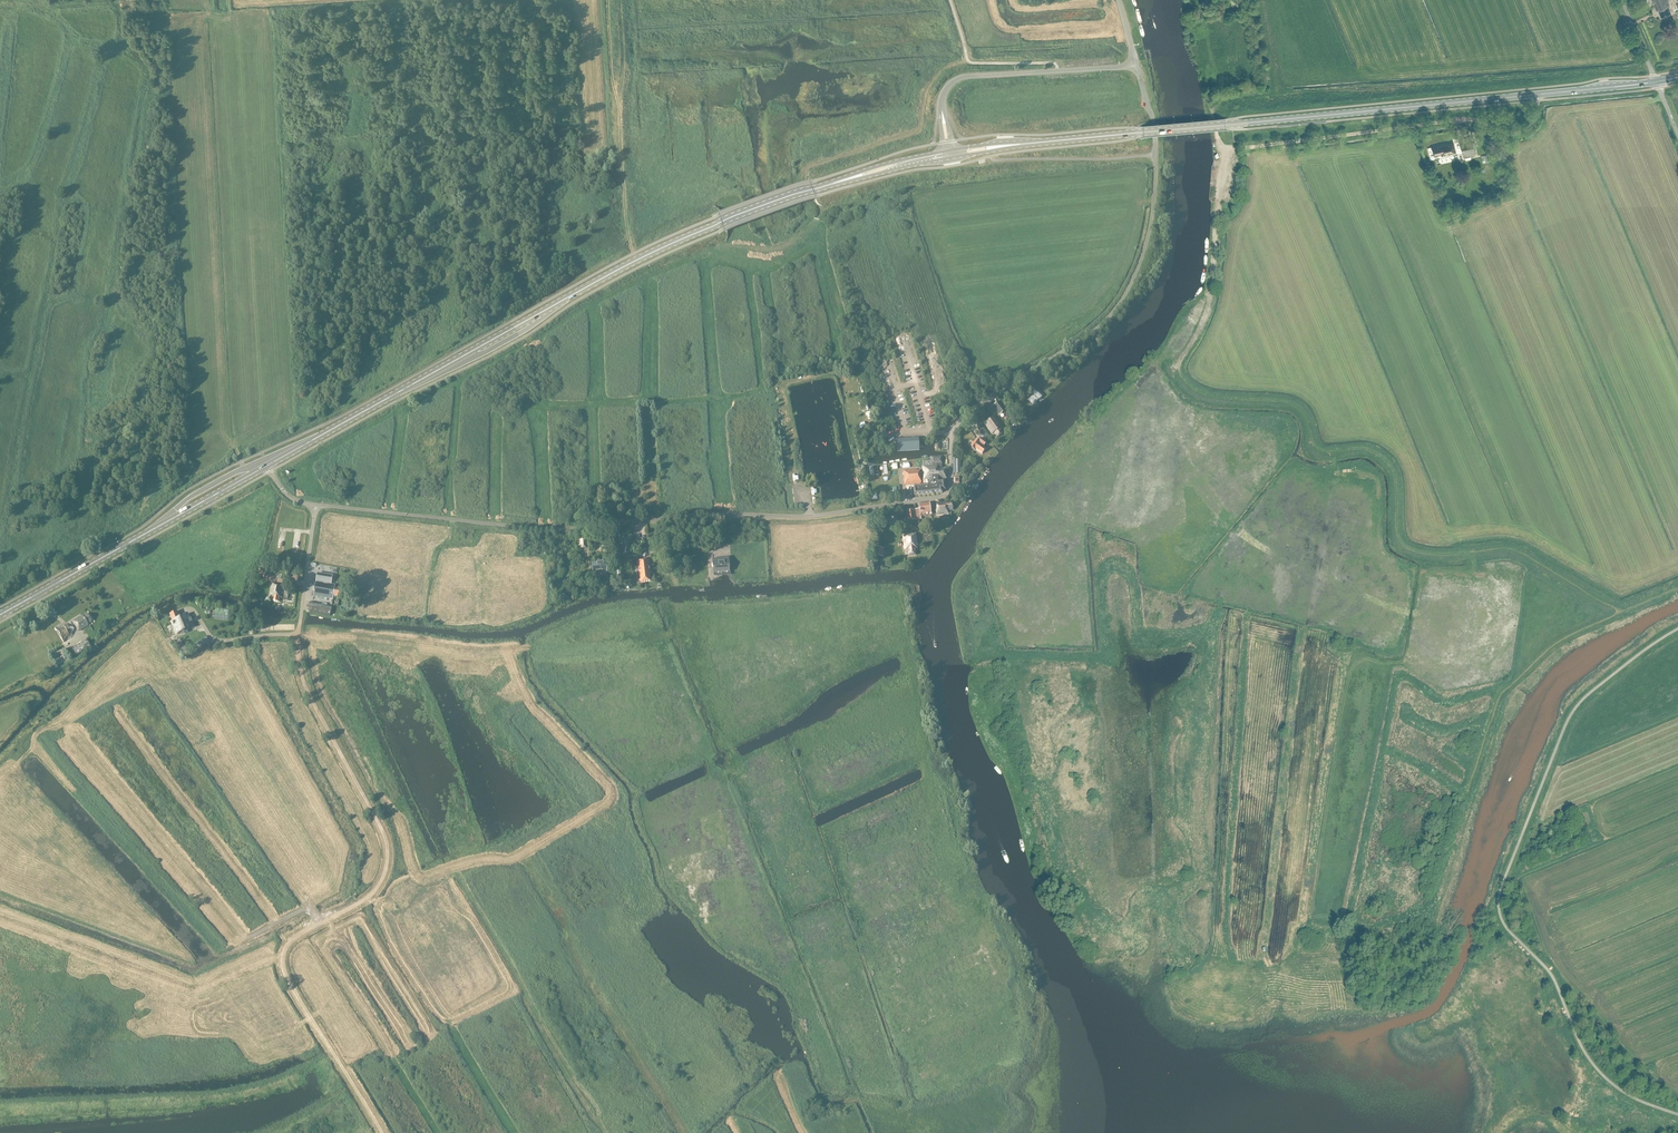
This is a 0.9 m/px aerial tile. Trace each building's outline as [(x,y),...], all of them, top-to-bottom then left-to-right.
[(1657,10),(1658,10),(1661,17),(1671,13),(1667,6),(1669,5),(1667,0),(1653,0),(1657,10)] [(1460,138),(1464,157),(1475,154),(1471,136),(1460,138)] [(1456,152),(1453,142),(1440,145),(1432,147),(1434,155),(1439,154),(1439,155),(1441,155),(1456,152)] [(1038,401),(1042,397),(1035,390),(1031,393),(1038,401)] [(998,402),(992,407),(998,416),(1005,411),(998,402)] [(997,437),(1002,433),(999,429),(1001,428),(993,417),(984,423),(992,434),(993,432),(997,437)] [(988,436),(982,429),(980,432),(986,439),(988,436)] [(897,439),(898,451),(919,450),(918,438),(917,438),(897,439)] [(976,449),(982,454),(986,449),(983,447),(986,443),(980,438),(978,442),(975,440),(970,447),(975,451),(976,449)] [(924,484),(925,484),(944,483),(944,481),(940,481),(940,480),(946,479),(945,469),(942,469),(942,465),(942,457),(930,458),(930,463),(922,463),(923,481),(924,484)] [(904,485),(921,484),(920,471),(916,472),(916,470),(903,471),(904,485)] [(945,490),(944,483),(925,484),(925,486),(917,486),(917,488),(914,488),(914,496),(933,494),(942,493),(942,490),(945,490)] [(936,508),(930,509),(930,515),(931,515),(936,514),(937,515),(945,514),(945,511),(953,510),(951,503),(944,504),(943,503),(935,504),(936,508)] [(919,506),(919,509),(916,509),(917,520),(921,519),(920,516),(930,515),(930,509),(929,505),(919,506)] [(907,511),(909,521),(916,520),(914,510),(907,511)] [(916,555),(915,550),(918,549),(916,534),(903,535),(904,550),(908,550),(908,556),(916,555)] [(875,548),(874,557),(883,557),(884,549),(875,548)] [(649,558),(642,559),(643,564),(640,564),(641,569),(644,569),(645,581),(650,581),(649,575),(651,575),(649,558)] [(729,572),(728,558),(714,559),(715,568),(716,568),(717,573),(729,572)] [(642,559),(636,559),(638,576),(640,576),(640,582),(645,581),(644,569),(641,569),(640,564),(643,564),(642,559)] [(600,562),(591,563),(592,569),(592,568),(593,574),(600,573),(605,573),(606,573),(608,563),(607,563),(600,562)] [(264,577),(267,571),(261,568),(257,574),(264,577)] [(332,576),(317,573),(313,596),(316,597),(329,599),(332,599),(333,597),(333,596),(340,598),(342,589),(335,588),(335,585),(331,584),(332,576)] [(279,602),(282,585),(272,583),(270,595),(274,596),(273,601),(279,602)] [(332,608),(310,603),(308,612),(331,617),(332,608)] [(229,611),(216,609),(215,619),(228,620),(229,611)] [(176,634),(194,627),(189,615),(180,618),(177,612),(170,615),(171,619),(170,619),(176,634)] [(80,617),(72,622),(78,631),(86,626),(85,625),(91,621),(87,614),(80,618),(80,617)] [(61,624),(54,628),(63,643),(70,639),(61,624)] [(180,639),(176,642),(185,657),(190,654),(186,648),(185,649),(180,639)] [(90,646),(86,640),(71,648),(75,655),(90,646)]
